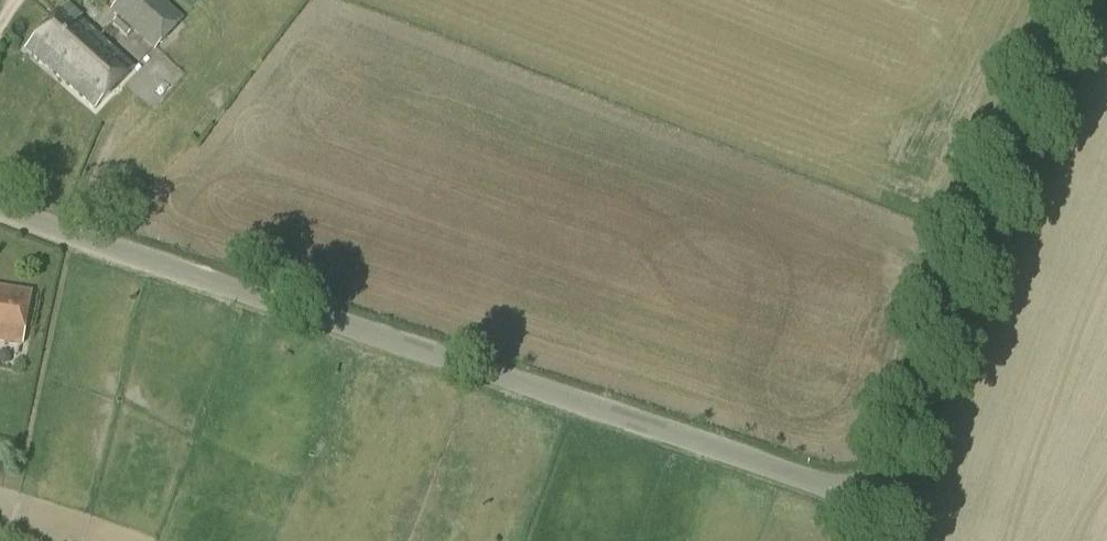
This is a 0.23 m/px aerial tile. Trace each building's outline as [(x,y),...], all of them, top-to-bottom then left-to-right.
[(159,0),(121,0),(111,11),(155,53),(183,23),(159,0)] [(83,17),(65,2),(25,49),(60,80),(98,35),(81,20),(83,17)] [(98,35),(60,80),(95,110),(134,65),(98,35)] [(31,292),(0,287),(0,344),(23,347),(31,292)]
